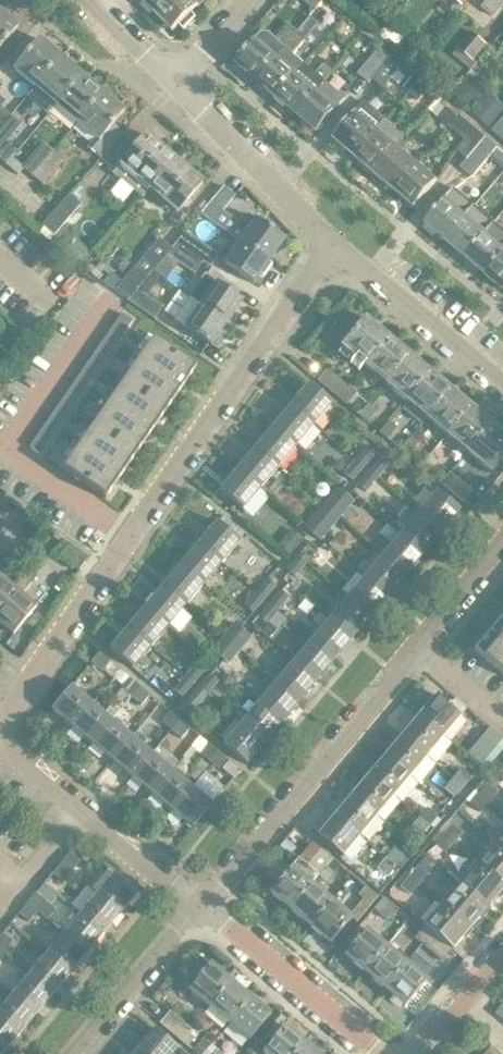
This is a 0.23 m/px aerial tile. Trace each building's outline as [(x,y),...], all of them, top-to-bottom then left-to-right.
[(154,12),(167,0),(142,0),(154,12)] [(154,12),(173,31),(205,0),(167,0),(154,12)] [(325,1),(324,0),(303,0),(316,11),(325,1)] [(484,8),(495,17),(502,7),(502,0),(491,0),(484,8)] [(256,82),(296,35),(288,28),(277,40),(269,33),(261,34),(236,65),(256,82)] [(470,71),(489,47),(472,33),(453,56),(470,71)] [(296,35),(256,82),(276,99),(306,65),(294,55),(305,42),(296,35)] [(35,88),(61,58),(39,39),(13,69),(35,88)] [(373,80),(390,61),(392,59),(381,50),(359,76),(370,85),(373,80)] [(56,105),(81,75),(61,58),(35,88),(56,105)] [(400,69),(390,61),(373,80),(383,89),(400,69)] [(316,76),(305,66),(306,65),(276,99),(296,116),(325,82),(336,69),(328,62),(316,76)] [(78,123),(103,93),(81,75),(56,105),(78,123)] [(408,93),(416,83),(407,75),(399,85),(408,93)] [(469,75),(452,95),(470,110),(487,90),(469,75)] [(336,110),(333,107),(342,97),(325,82),(296,116),(317,133),(336,110)] [(416,83),(408,93),(418,102),(427,92),(416,83)] [(35,88),(27,97),(48,115),(56,105),(35,88)] [(103,93),(78,123),(100,142),(114,125),(125,112),(103,93)] [(479,106),(472,113),(490,128),(496,120),(479,106)] [(11,116),(1,108),(0,109),(0,130),(11,116)] [(447,109),(439,119),(449,127),(457,117),(447,109)] [(353,158),(377,130),(367,122),(357,113),(334,141),(353,158)] [(457,117),(449,127),(459,136),(465,141),(475,129),(459,115),(457,117)] [(0,130),(0,150),(21,125),(11,116),(0,130)] [(492,133),(502,142),(502,126),(500,123),(492,133)] [(123,133),(114,125),(100,142),(91,151),(101,159),(123,133)] [(465,141),(457,151),(468,160),(486,138),(479,132),(475,129),(465,141)] [(377,130),(353,158),(375,176),(398,148),(378,131),(377,130)] [(142,198),(149,190),(174,159),(146,136),(114,173),(142,198)] [(468,160),(461,168),(473,178),(489,158),(498,148),(486,138),(468,160)] [(33,177),(54,152),(44,144),(23,169),(33,177)] [(398,148),(375,176),(394,191),(417,164),(398,148)] [(54,152),(33,177),(43,185),(64,160),(54,152)] [(174,159),(149,190),(177,214),(203,184),(174,159)] [(417,164),(394,191),(415,209),(439,181),(417,164)] [(212,223),(234,197),(223,187),(201,213),(212,223)] [(446,241),(475,207),(455,190),(426,225),(446,241)] [(55,236),(80,206),(69,196),(43,227),(55,236)] [(475,207),(446,241),(467,258),(495,224),(475,207)] [(241,244),(269,262),(285,239),(256,220),(255,222),(248,218),(242,218),(238,225),(239,230),(246,235),(240,243),(241,244)] [(502,255),(502,231),(495,224),(467,258),(486,275),(502,255)] [(176,244),(202,262),(210,267),(218,256),(185,233),(176,244)] [(241,244),(240,243),(225,264),(254,284),(269,262),(241,244)] [(202,262),(176,244),(166,255),(194,274),(202,262)] [(486,275),(502,289),(502,255),(486,275)] [(119,289),(125,295),(136,291),(155,268),(144,259),(119,289)] [(189,298),(226,324),(242,302),(204,276),(189,298)] [(130,298),(127,302),(154,320),(161,309),(136,291),(125,295),(130,298)] [(226,324),(189,298),(173,321),(211,347),(226,324)] [(122,314),(117,321),(128,328),(132,321),(122,314)] [(365,367),(389,338),(365,318),(341,347),(365,367)] [(117,321),(112,328),(123,335),(128,328),(117,321)] [(112,328),(107,335),(118,342),(123,335),(112,328)] [(107,335),(102,342),(113,349),(118,342),(107,335)] [(389,338),(365,367),(386,384),(410,356),(389,338)] [(153,339),(138,361),(180,390),(195,370),(196,368),(153,339)] [(102,342),(97,349),(108,356),(113,349),(102,342)] [(97,349),(93,356),(103,363),(108,356),(97,349)] [(93,356),(88,363),(99,370),(103,363),(93,356)] [(406,401),(430,373),(410,356),(386,384),(406,401)] [(138,361),(123,382),(166,412),(180,390),(138,361)] [(88,363),(83,370),(94,377),(99,370),(88,363)] [(83,370),(78,377),(89,384),(94,377),(83,370)] [(338,398),(347,388),(327,371),(319,382),(338,398)] [(426,418),(450,389),(430,373),(406,401),(426,418)] [(78,377),(73,384),(84,391),(89,384),(78,377)] [(123,382),(107,405),(150,434),(166,412),(123,382)] [(73,384),(68,391),(79,398),(84,391),(73,384)] [(291,407),(312,425),(330,403),(309,385),(291,407)] [(347,388),(338,398),(346,405),(355,394),(347,388)] [(447,436),(471,407),(450,389),(426,418),(447,436)] [(68,391),(64,398),(74,405),(79,398),(68,391)] [(64,398),(59,405),(70,412),(74,405),(64,398)] [(59,405),(54,412),(65,419),(70,412),(59,405)] [(107,405),(93,426),(135,456),(150,434),(107,405)] [(366,422),(376,411),(368,405),(359,416),(366,422)] [(273,428),(295,446),(312,425),(291,407),(273,428)] [(468,453),(492,425),(471,407),(447,436),(468,453)] [(54,412),(49,419),(60,426),(65,419),(54,412)] [(49,419),(44,426),(55,433),(60,426),(49,419)] [(387,439),(396,429),(389,422),(380,433),(387,439)] [(468,453),(491,473),(502,458),(502,434),(492,425),(468,453)] [(44,426),(39,433),(50,440),(55,433),(44,426)] [(93,426),(77,448),(120,478),(135,456),(93,426)] [(255,449),(277,467),(295,446),(273,428),(255,449)] [(39,433),(34,440),(45,448),(50,440),(39,433)] [(407,456),(417,446),(409,439),(400,450),(407,456)] [(45,448),(34,440),(29,447),(40,455),(45,448)] [(77,448),(62,470),(105,500),(120,478),(77,448)] [(356,461),(363,468),(374,454),(366,448),(356,461)] [(238,470),(260,489),(277,467),(255,449),(238,470)] [(428,474),(437,462),(429,456),(420,467),(428,474)] [(369,473),(377,479),(388,466),(380,459),(369,473)] [(363,468),(356,461),(344,475),(352,481),(363,468)] [(260,489),(238,470),(220,492),(242,510),(260,489)] [(377,479),(369,473),(358,486),(366,493),(377,479)] [(461,502),(471,491),(450,474),(441,485),(461,502)] [(323,506),(339,520),(354,501),(338,488),(323,506)] [(418,514),(440,533),(459,511),(436,492),(418,514)] [(339,520),(323,506),(304,528),(320,542),(339,520)] [(440,533),(418,514),(400,535),(423,554),(440,533)] [(199,545),(221,564),(240,543),(217,523),(199,545)] [(423,554),(400,535),(383,556),(405,575),(423,554)] [(68,545),(58,558),(78,571),(87,559),(68,545)] [(221,564),(199,545),(181,566),(204,585),(221,564)] [(295,577),(307,563),(298,556),(286,569),(295,577)] [(405,575),(383,556),(365,577),(388,596),(405,575)] [(163,587),(186,606),(204,585),(181,566),(163,587)] [(21,580),(29,587),(36,578),(29,572),(21,580)] [(282,580),(295,591),(300,585),(287,575),(282,580)] [(0,577),(0,613),(18,592),(22,595),(29,587),(21,580),(14,589),(0,577)] [(388,596),(365,577),(347,598),(370,617),(388,596)] [(255,593),(256,593),(263,600),(275,586),(267,579),(255,593)] [(145,607),(168,627),(186,606),(163,587),(145,607)] [(269,604),(277,610),(288,597),(281,590),(269,604)] [(0,613),(0,624),(13,635),(36,607),(22,595),(18,592),(0,613)] [(256,593),(255,593),(244,607),(252,614),(263,600),(256,593)] [(370,617),(347,598),(330,619),(352,638),(370,617)] [(277,610),(269,604),(258,618),(265,624),(277,610)] [(128,628),(150,648),(168,627),(145,607),(128,628)] [(475,652),(502,676),(502,618),(475,652)] [(352,638),(330,619),(312,640),(335,659),(352,638)] [(234,624),(222,637),(239,651),(251,638),(234,624)] [(150,648),(128,628),(109,650),(132,669),(150,648)] [(222,660),(216,667),(229,678),(237,668),(230,662),(239,651),(222,637),(211,650),(222,660)] [(335,659),(312,640),(295,661),(317,680),(335,659)] [(101,671),(109,662),(99,654),(91,663),(101,671)] [(317,680),(295,661),(277,682),(299,701),(317,680)] [(186,678),(193,684),(205,671),(197,664),(186,678)] [(198,688),(207,695),(218,682),(222,685),(224,682),(234,690),(238,685),(229,678),(216,667),(210,675),(198,688)] [(193,684),(186,678),(174,691),(182,698),(193,684)] [(132,697),(140,688),(130,679),(122,689),(132,697)] [(299,701),(277,682),(259,703),(282,722),(299,701)] [(72,727),(92,704),(71,687),(52,710),(72,727)] [(140,688),(132,697),(142,705),(149,696),(140,688)] [(207,695),(198,688),(187,702),(195,709),(207,695)] [(419,716),(443,737),(460,717),(436,696),(419,716)] [(282,722),(259,703),(242,724),(264,743),(282,722)] [(92,704),(72,727),(92,744),(112,721),(92,704)] [(172,731),(179,722),(170,713),(162,722),(172,731)] [(402,736),(427,757),(443,737),(419,716),(402,736)] [(112,721),(92,744),(112,761),(132,738),(112,721)] [(179,722),(172,731),(181,739),(189,730),(179,722)] [(264,743),(242,724),(223,746),(246,765),(264,743)] [(467,753),(481,765),(479,768),(484,772),(492,762),(494,760),(502,749),(502,738),(490,726),(467,753)] [(385,756),(410,777),(427,757),(402,736),(385,756)] [(132,738),(112,761),(132,778),(152,754),(132,738)] [(199,738),(183,757),(188,761),(196,752),(200,754),(208,745),(199,738)] [(200,754),(203,757),(190,773),(191,778),(196,781),(211,764),(219,771),(227,762),(208,745),(200,754)] [(152,754),(132,778),(152,794),(172,771),(152,754)] [(368,776),(393,797),(410,777),(385,756),(368,776)] [(222,769),(233,779),(241,770),(230,760),(228,762),(222,769)] [(453,779),(463,787),(471,777),(461,769),(453,779)] [(172,771),(152,794),(172,811),(191,788),(172,771)] [(351,796),(376,817),(393,797),(368,776),(351,796)] [(463,787),(453,779),(444,789),(454,797),(463,787)] [(473,791),(488,803),(497,793),(487,785),(482,781),(473,791)] [(191,788),(172,811),(193,829),(212,805),(191,788)] [(488,803),(473,791),(465,801),(470,804),(480,813),(488,803)] [(334,816),(359,837),(376,817),(351,796),(334,816)] [(419,819),(429,827),(437,817),(428,809),(419,819)] [(359,837),(334,816),(318,836),(342,857),(359,837)] [(429,827),(419,819),(411,829),(420,837),(429,827)] [(438,832),(453,844),(461,834),(447,821),(438,832)] [(502,851),(502,831),(493,843),(502,851)] [(453,844),(438,832),(431,841),(435,845),(444,854),(453,844)] [(502,886),(502,851),(493,843),(476,863),(502,886)] [(386,859),(400,871),(408,861),(394,849),(386,859)] [(289,910),(332,859),(321,850),(308,865),(298,858),(269,893),(289,910)] [(61,865),(70,873),(79,863),(69,855),(61,865)] [(340,866),(332,859),(289,910),(309,927),(331,901),(312,885),(326,867),(334,873),(340,866)] [(400,871),(386,859),(377,869),(386,877),(387,876),(392,880),(400,871)] [(488,908),(502,890),(502,886),(476,863),(458,884),(488,908)] [(403,874),(418,886),(427,876),(417,867),(412,864),(403,874)] [(70,873),(61,865),(52,875),(62,883),(70,873)] [(418,886),(403,874),(396,883),(410,896),(418,886)] [(96,895),(120,915),(137,895),(114,875),(96,895)] [(366,900),(372,893),(361,883),(354,890),(366,900)] [(27,905),(37,913),(38,912),(47,921),(57,910),(50,904),(58,896),(44,884),(36,895),(27,905)] [(441,905),(470,929),(488,908),(458,884),(441,905)] [(79,915),(103,935),(120,915),(96,895),(79,915)] [(331,901),(309,927),(330,944),(352,918),(331,901)] [(386,920),(396,908),(388,901),(378,913),(386,920)] [(37,913),(27,905),(20,914),(29,922),(37,913)] [(470,929),(441,905),(423,926),(424,927),(414,939),(441,961),(451,949),(452,950),(470,929)] [(63,935),(86,955),(103,935),(79,915),(63,935)] [(364,973),(386,947),(365,930),(343,956),(364,973)] [(3,953),(12,942),(2,934),(0,936),(0,951),(3,953)] [(46,955),(69,975),(86,955),(63,935),(46,955)] [(386,947),(364,973),(384,990),(406,964),(386,947)] [(414,954),(406,964),(425,980),(433,970),(414,954)] [(29,975),(53,995),(69,975),(46,955),(29,975)] [(406,964),(384,990),(404,1006),(426,980),(406,964)] [(208,1008),(229,982),(209,965),(188,991),(208,1008)] [(12,995),(36,1015),(53,995),(29,975),(12,995)] [(228,1025),(250,999),(229,982),(208,1008),(228,1025)] [(19,1035),(36,1015),(12,995),(0,1009),(0,1019),(19,1035)] [(250,999),(228,1025),(248,1041),(270,1015),(250,999)] [(495,1014),(502,1021),(502,1004),(495,1014)] [(179,1042),(190,1029),(169,1012),(159,1024),(179,1042)] [(1,1053),(3,1053),(19,1035),(0,1019),(0,1053),(1,1053)] [(304,1044),(284,1028),(262,1053),(263,1053),(296,1053),(304,1044)] [(190,1029),(179,1042),(187,1048),(198,1035),(190,1029)] [(137,1051),(140,1053),(173,1053),(177,1050),(154,1031),(137,1051)] [(304,1044),(296,1053),(315,1053),(304,1044)]
